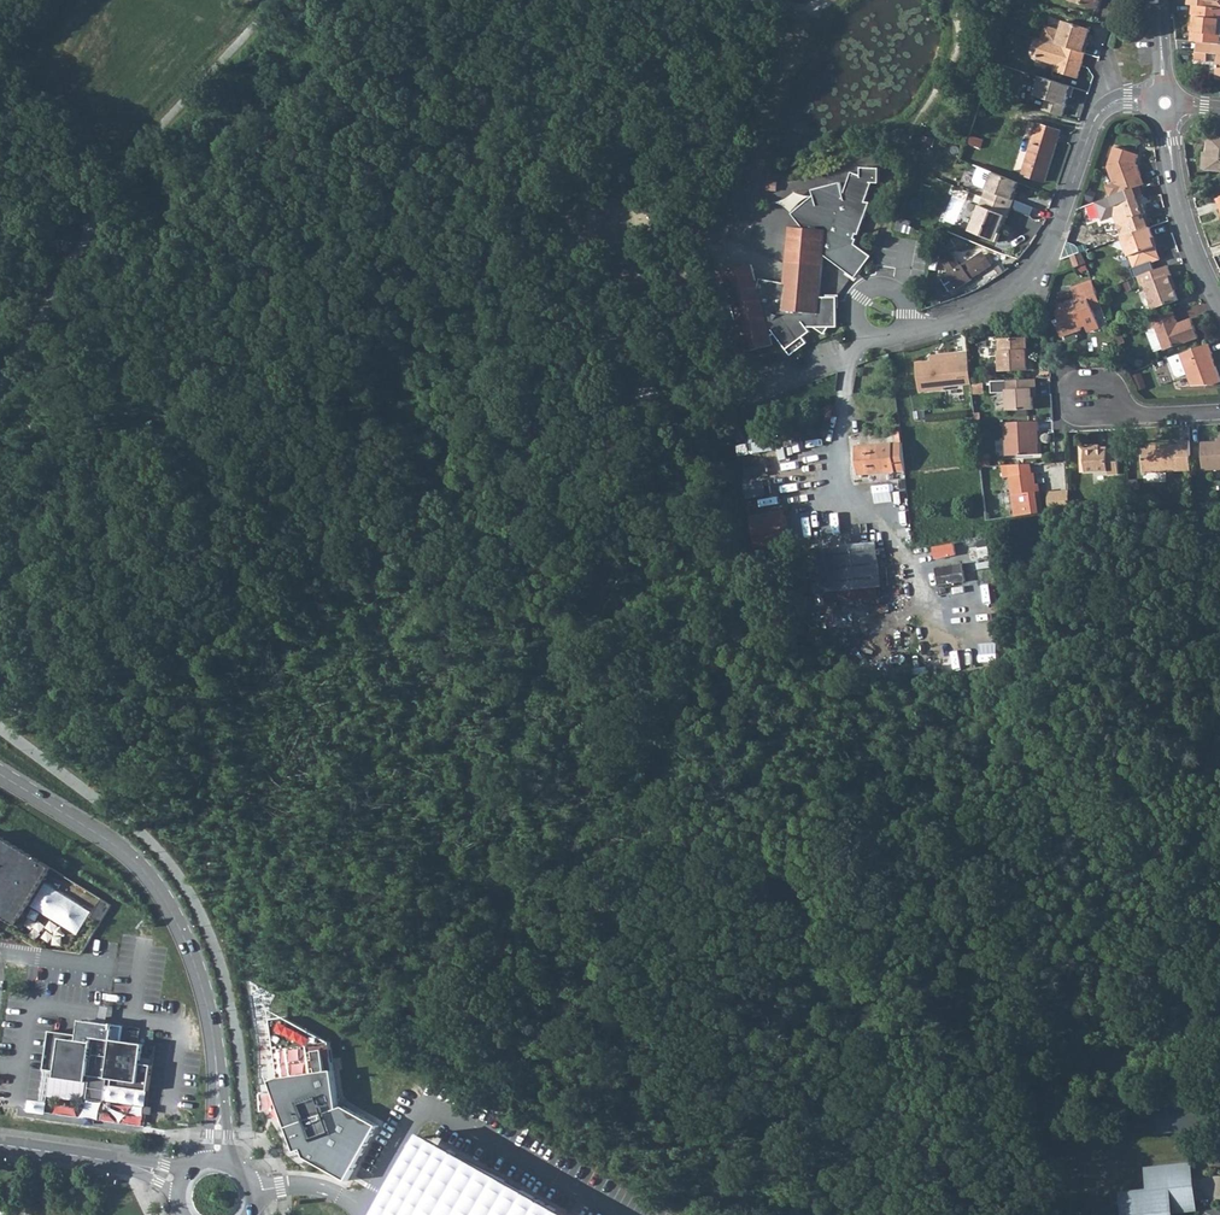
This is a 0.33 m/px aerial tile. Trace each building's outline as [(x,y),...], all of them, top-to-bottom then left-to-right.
[(1097,9),(1100,0),(1071,0),(1071,1),(1097,9)] [(965,2),(958,1),(957,8),(963,9),(965,2)] [(1193,5),(1192,14),(1194,14),(1193,23),(1192,30),(1191,41),(1198,41),(1219,44),(1219,7),(1193,5)] [(1019,20),(1010,17),(1007,27),(1016,30),(1019,20)] [(1042,39),(1086,53),(1089,43),(1087,43),(1088,38),(1091,29),(1065,21),(1061,31),(1046,26),(1042,39)] [(1078,78),(1086,53),(1042,39),(1035,58),(1053,63),(1053,62),(1057,64),(1055,71),(1078,78)] [(1198,41),(1196,60),(1204,61),(1205,52),(1207,53),(1219,54),(1216,75),(1219,75),(1219,44),(1198,41)] [(1049,98),(1045,110),(1066,116),(1076,86),(1043,75),(1037,95),(1049,98)] [(1045,181),(1061,131),(1038,123),(1022,174),(1045,181)] [(1210,137),(1209,153),(1207,170),(1219,171),(1219,138),(1210,137)] [(1115,146),(1108,167),(1118,194),(1139,186),(1145,184),(1136,161),(1139,154),(1115,146)] [(837,327),(837,306),(828,306),(828,297),(819,297),(823,254),(849,274),(854,266),(861,271),(872,256),(856,244),(857,239),(855,238),(857,234),(859,234),(870,202),(865,202),(873,183),(879,183),(880,168),(861,167),(861,175),(852,172),(844,194),(841,182),(812,190),(814,196),(792,214),(803,228),(789,226),(788,237),(789,237),(785,283),(760,279),(758,289),(751,264),(726,271),(735,304),(731,305),(735,320),(739,319),(748,351),(773,345),(770,337),(774,334),(791,356),(808,343),(803,337),(810,332),(807,327),(814,327),(824,334),(829,327),(837,327)] [(1012,199),(1019,183),(979,167),(974,179),(976,184),(987,188),(983,198),(973,223),(970,231),(997,242),(1000,234),(998,233),(1002,224),(1005,217),(1007,218),(1011,209),(1015,200),(1012,199)] [(1122,237),(1123,237),(1149,227),(1146,218),(1145,218),(1143,214),(1146,213),(1140,197),(1143,196),(1139,186),(1118,194),(1110,196),(1114,206),(1111,207),(1117,223),(1125,226),(1121,234),(1122,237)] [(1031,207),(1015,200),(1011,209),(1028,216),(1031,207)] [(896,230),(913,234),(915,228),(910,227),(911,221),(899,218),(896,230)] [(1154,237),(1150,227),(1149,227),(1123,237),(1130,256),(1131,255),(1135,268),(1160,258),(1153,238),(1154,237)] [(1067,241),(1060,259),(1066,257),(1071,255),(1079,253),(1077,247),(1074,244),(1067,241)] [(942,278),(951,293),(993,264),(984,251),(961,266),(951,252),(941,258),(951,273),(942,278)] [(1086,263),(1082,252),(1079,253),(1071,255),(1076,267),(1086,263)] [(1172,275),(1168,265),(1138,276),(1142,286),(1145,285),(1154,309),(1179,300),(1170,275),(1172,275)] [(854,266),(849,274),(855,278),(861,271),(854,266)] [(1097,291),(1093,280),(1072,288),(1076,299),(1062,305),(1059,314),(1061,319),(1056,321),(1062,336),(1082,328),(1081,326),(1086,324),(1088,331),(1100,326),(1093,308),(1102,305),(1097,291)] [(837,297),(828,297),(828,306),(837,306),(837,297)] [(1178,323),(1173,311),(1152,319),(1156,330),(1148,333),(1154,351),(1163,348),(1164,350),(1198,337),(1191,318),(1178,323)] [(1120,331),(1113,333),(1117,345),(1124,342),(1120,331)] [(1028,338),(999,339),(1000,360),(997,361),(997,371),(1036,370),(1035,358),(1028,359),(1028,338)] [(1169,358),(1175,375),(1179,377),(1187,373),(1191,385),(1213,384),(1219,382),(1219,377),(1211,354),(1213,353),(1209,343),(1180,354),(1169,358)] [(945,386),(972,383),(968,352),(939,355),(937,358),(937,360),(931,361),(916,362),(919,391),(945,388),(945,386)] [(1036,389),(1036,378),(1006,380),(991,380),(992,393),(1007,392),(1008,410),(1033,408),(1033,396),(1032,389),(1036,389)] [(925,418),(924,410),(914,412),(915,419),(925,418)] [(1038,420),(1004,422),(1006,455),(1038,453),(1037,430),(1038,430),(1038,420)] [(897,442),(856,446),(859,475),(905,470),(901,431),(896,431),(897,442)] [(1191,470),(1190,440),(1179,441),(1180,444),(1156,445),(1156,447),(1142,448),(1143,472),(1191,470)] [(767,451),(766,442),(739,444),(740,453),(767,451)] [(1202,442),(1203,470),(1219,469),(1219,442),(1218,442),(1202,442)] [(1100,445),(1085,446),(1085,459),(1081,460),(1081,472),(1108,471),(1108,475),(1119,474),(1118,448),(1100,449),(1100,445)] [(745,458),(747,476),(769,474),(768,456),(745,458)] [(1005,477),(1010,476),(1016,515),(1043,512),(1041,501),(1038,501),(1036,483),(1034,472),(1031,472),(1030,463),(1003,464),(1005,477)] [(747,497),(768,494),(766,479),(745,483),(747,497)] [(1064,509),(1070,509),(1069,491),(1050,492),(1051,511),(1058,510),(1064,509)] [(776,530),(788,528),(785,511),(773,513),(776,530)] [(773,513),(751,516),(754,534),(756,546),(790,540),(788,528),(776,530),(773,513)] [(876,542),(841,545),(850,602),(878,600),(877,587),(880,587),(876,542)] [(839,591),(840,603),(850,602),(841,545),(809,548),(814,593),(839,591)] [(968,547),(970,563),(979,562),(977,546),(968,547)] [(940,585),(968,581),(965,562),(937,567),(940,585)] [(0,836),(0,919),(2,916),(17,926),(53,868),(0,836)] [(112,905),(102,899),(91,918),(101,924),(113,905),(112,905)] [(98,1016),(97,1022),(106,1023),(107,1017),(108,1007),(100,1006),(98,1016)] [(335,1041),(272,1006),(280,1074),(270,1077),(297,1153),(353,1183),(355,1179),(385,1124),(350,1104),(345,1106),(340,1070),(338,1068),(335,1041)] [(84,1036),(86,1021),(81,1020),(79,1035),(80,1035),(79,1040),(92,1042),(93,1038),(84,1036)] [(88,1076),(89,1076),(114,1079),(113,1086),(149,1091),(153,1065),(142,1064),(144,1044),(122,1041),(124,1026),(106,1023),(97,1022),(86,1021),(84,1036),(93,1038),(92,1042),(79,1040),(80,1035),(79,1035),(58,1032),(51,1031),(45,1070),(57,1071),(55,1078),(87,1082),(88,1076)] [(1165,1107),(1157,1108),(1160,1130),(1172,1128),(1171,1116),(1166,1117),(1165,1107)] [(370,1214),(558,1214),(464,1162),(461,1160),(456,1158),(414,1137),(379,1199),(370,1214)] [(1173,1212),(1196,1209),(1195,1197),(1188,1198),(1186,1187),(1194,1186),(1191,1163),(1146,1169),(1149,1190),(1122,1193),(1124,1214),(1173,1214),(1173,1212)] [(1188,1198),(1195,1197),(1194,1186),(1186,1187),(1188,1198)]
